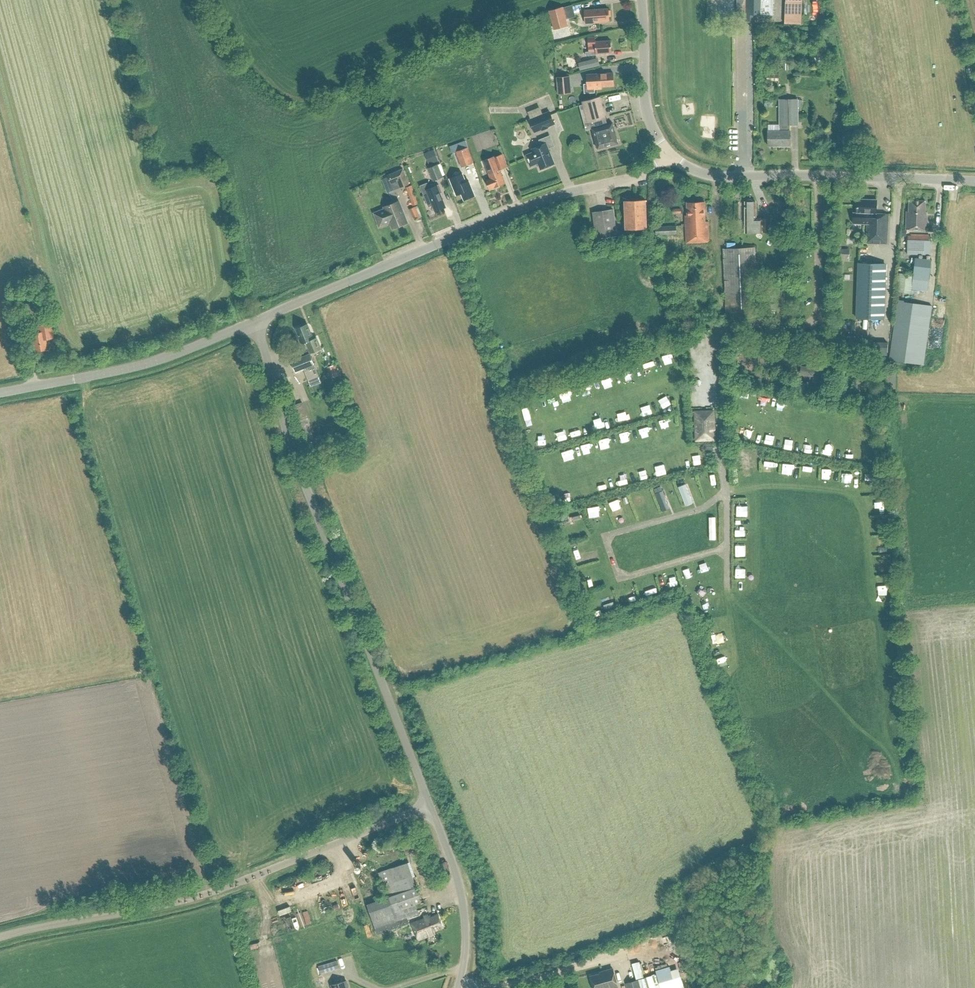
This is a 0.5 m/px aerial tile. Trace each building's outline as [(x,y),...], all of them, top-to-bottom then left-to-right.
[(754,14),(769,15),(773,15),(774,0),(745,0),(745,21),(754,22),(754,14)] [(793,23),(801,24),(802,0),(785,0),(784,23),(793,23)] [(572,5),(551,10),(553,20),(555,29),(569,26),(566,16),(574,14),(572,5)] [(600,8),(584,9),(585,22),(609,21),(608,9),(600,9),(600,8)] [(588,37),(588,38),(589,52),(596,51),(596,53),(612,52),(611,40),(596,41),(595,37),(588,37)] [(777,53),(777,65),(783,65),(783,69),(789,70),(789,63),(783,64),(783,53),(777,53)] [(593,67),(593,66),(591,59),(579,62),(581,70),(593,67)] [(613,72),(598,73),(598,74),(587,75),(588,89),(593,89),(602,88),(602,86),(614,85),(613,72)] [(556,77),(558,94),(571,93),(570,75),(556,77)] [(599,96),(582,101),(588,122),(605,118),(599,96)] [(627,99),(620,99),(621,108),(628,107),(627,99)] [(798,125),(798,107),(802,107),(802,99),(798,99),(779,99),(779,125),(768,125),(768,146),(790,146),(790,125),(798,125)] [(528,112),(539,108),(538,103),(526,107),(528,112)] [(530,118),(535,130),(555,122),(550,110),(530,118)] [(613,123),(592,128),(598,148),(618,143),(613,123)] [(533,150),(526,154),(530,165),(538,162),(540,168),(555,162),(546,141),(532,147),(533,150)] [(474,163),(468,147),(456,151),(462,167),(474,163)] [(429,164),(439,160),(434,149),(425,153),(429,164)] [(502,153),(495,156),(495,155),(483,160),(490,178),(486,179),(490,189),(506,183),(500,169),(507,166),(502,153)] [(434,181),(443,177),(438,164),(429,168),(434,181)] [(388,175),(391,183),(398,181),(401,187),(409,184),(403,169),(388,175)] [(465,182),(462,176),(463,175),(462,172),(453,175),(455,179),(456,178),(459,185),(458,185),(464,199),(475,195),(469,181),(465,182)] [(433,205),(436,211),(446,207),(440,193),(442,192),(439,185),(430,189),(427,183),(421,186),(429,207),(433,205)] [(857,199),(856,212),(853,212),(853,223),(867,223),(866,242),(887,243),(888,214),(876,213),(877,199),(857,199)] [(625,201),(625,219),(626,229),(647,228),(646,200),(625,201)] [(906,217),(906,228),(926,229),(927,212),(925,212),(925,200),(910,200),(909,217),(906,217)] [(374,213),(380,227),(391,222),(393,228),(407,223),(399,201),(385,207),(385,209),(374,213)] [(685,217),(686,243),(710,242),(708,221),(706,221),(705,202),(687,203),(688,217),(685,217)] [(756,202),(746,202),(746,232),(763,232),(771,232),(771,218),(756,218),(756,202)] [(420,218),(417,210),(415,206),(410,208),(412,213),(415,220),(420,218)] [(593,212),(596,238),(617,236),(613,209),(593,212)] [(677,225),(655,227),(656,235),(677,234),(677,225)] [(908,236),(907,254),(923,255),(923,248),(930,248),(931,236),(908,236)] [(759,317),(756,247),(724,248),(727,318),(759,317)] [(838,260),(849,260),(849,249),(838,248),(838,260)] [(916,258),(914,274),(899,273),(897,291),(911,293),(912,289),(928,291),(931,260),(916,258)] [(858,263),(857,317),(882,318),(883,264),(858,263)] [(928,305),(898,301),(890,354),(895,355),(895,360),(924,364),(930,317),(927,316),(928,305)] [(37,332),(30,333),(34,351),(47,348),(45,339),(53,337),(50,323),(36,325),(37,332)] [(296,328),(305,349),(307,354),(321,348),(320,345),(321,345),(317,336),(313,337),(307,324),(296,328)] [(863,341),(862,354),(887,355),(887,342),(863,341)] [(305,368),(311,385),(320,381),(314,365),(315,365),(310,353),(291,360),(295,372),(305,368)] [(816,360),(813,382),(821,383),(824,362),(816,360)] [(861,370),(864,396),(871,395),(868,370),(861,370)] [(747,381),(748,373),(736,372),(735,380),(747,381)] [(824,389),(804,384),(802,391),(822,396),(824,389)] [(716,440),(714,410),(694,411),(695,441),(716,440)] [(763,465),(773,465),(774,457),(763,457),(763,465)] [(820,476),(829,477),(831,466),(822,465),(820,476)] [(684,479),(676,481),(683,502),(691,499),(684,479)] [(871,495),(871,505),(880,504),(880,494),(871,495)] [(593,537),(567,546),(572,558),(597,550),(593,537)] [(591,600),(594,608),(602,606),(599,598),(591,600)] [(393,931),(392,929),(407,924),(405,917),(419,913),(416,903),(422,901),(409,862),(379,872),(387,897),(367,904),(377,933),(385,931),(386,933),(393,931)] [(274,886),(276,892),(285,889),(283,883),(274,886)] [(314,896),(320,908),(326,904),(319,893),(314,896)] [(289,899),(279,904),(281,910),(292,905),(289,899)] [(430,916),(412,922),(418,940),(436,934),(435,931),(444,928),(440,914),(430,918),(430,916)] [(649,934),(651,941),(660,938),(658,931),(649,934)] [(245,947),(256,944),(255,938),(244,940),(245,947)] [(337,960),(320,965),(323,972),(339,967),(337,960)] [(670,966),(656,970),(661,987),(676,987),(670,966)] [(591,975),(594,987),(609,987),(618,985),(613,967),(600,971),(600,972),(591,975)] [(647,977),(627,982),(628,987),(650,987),(647,977)]
